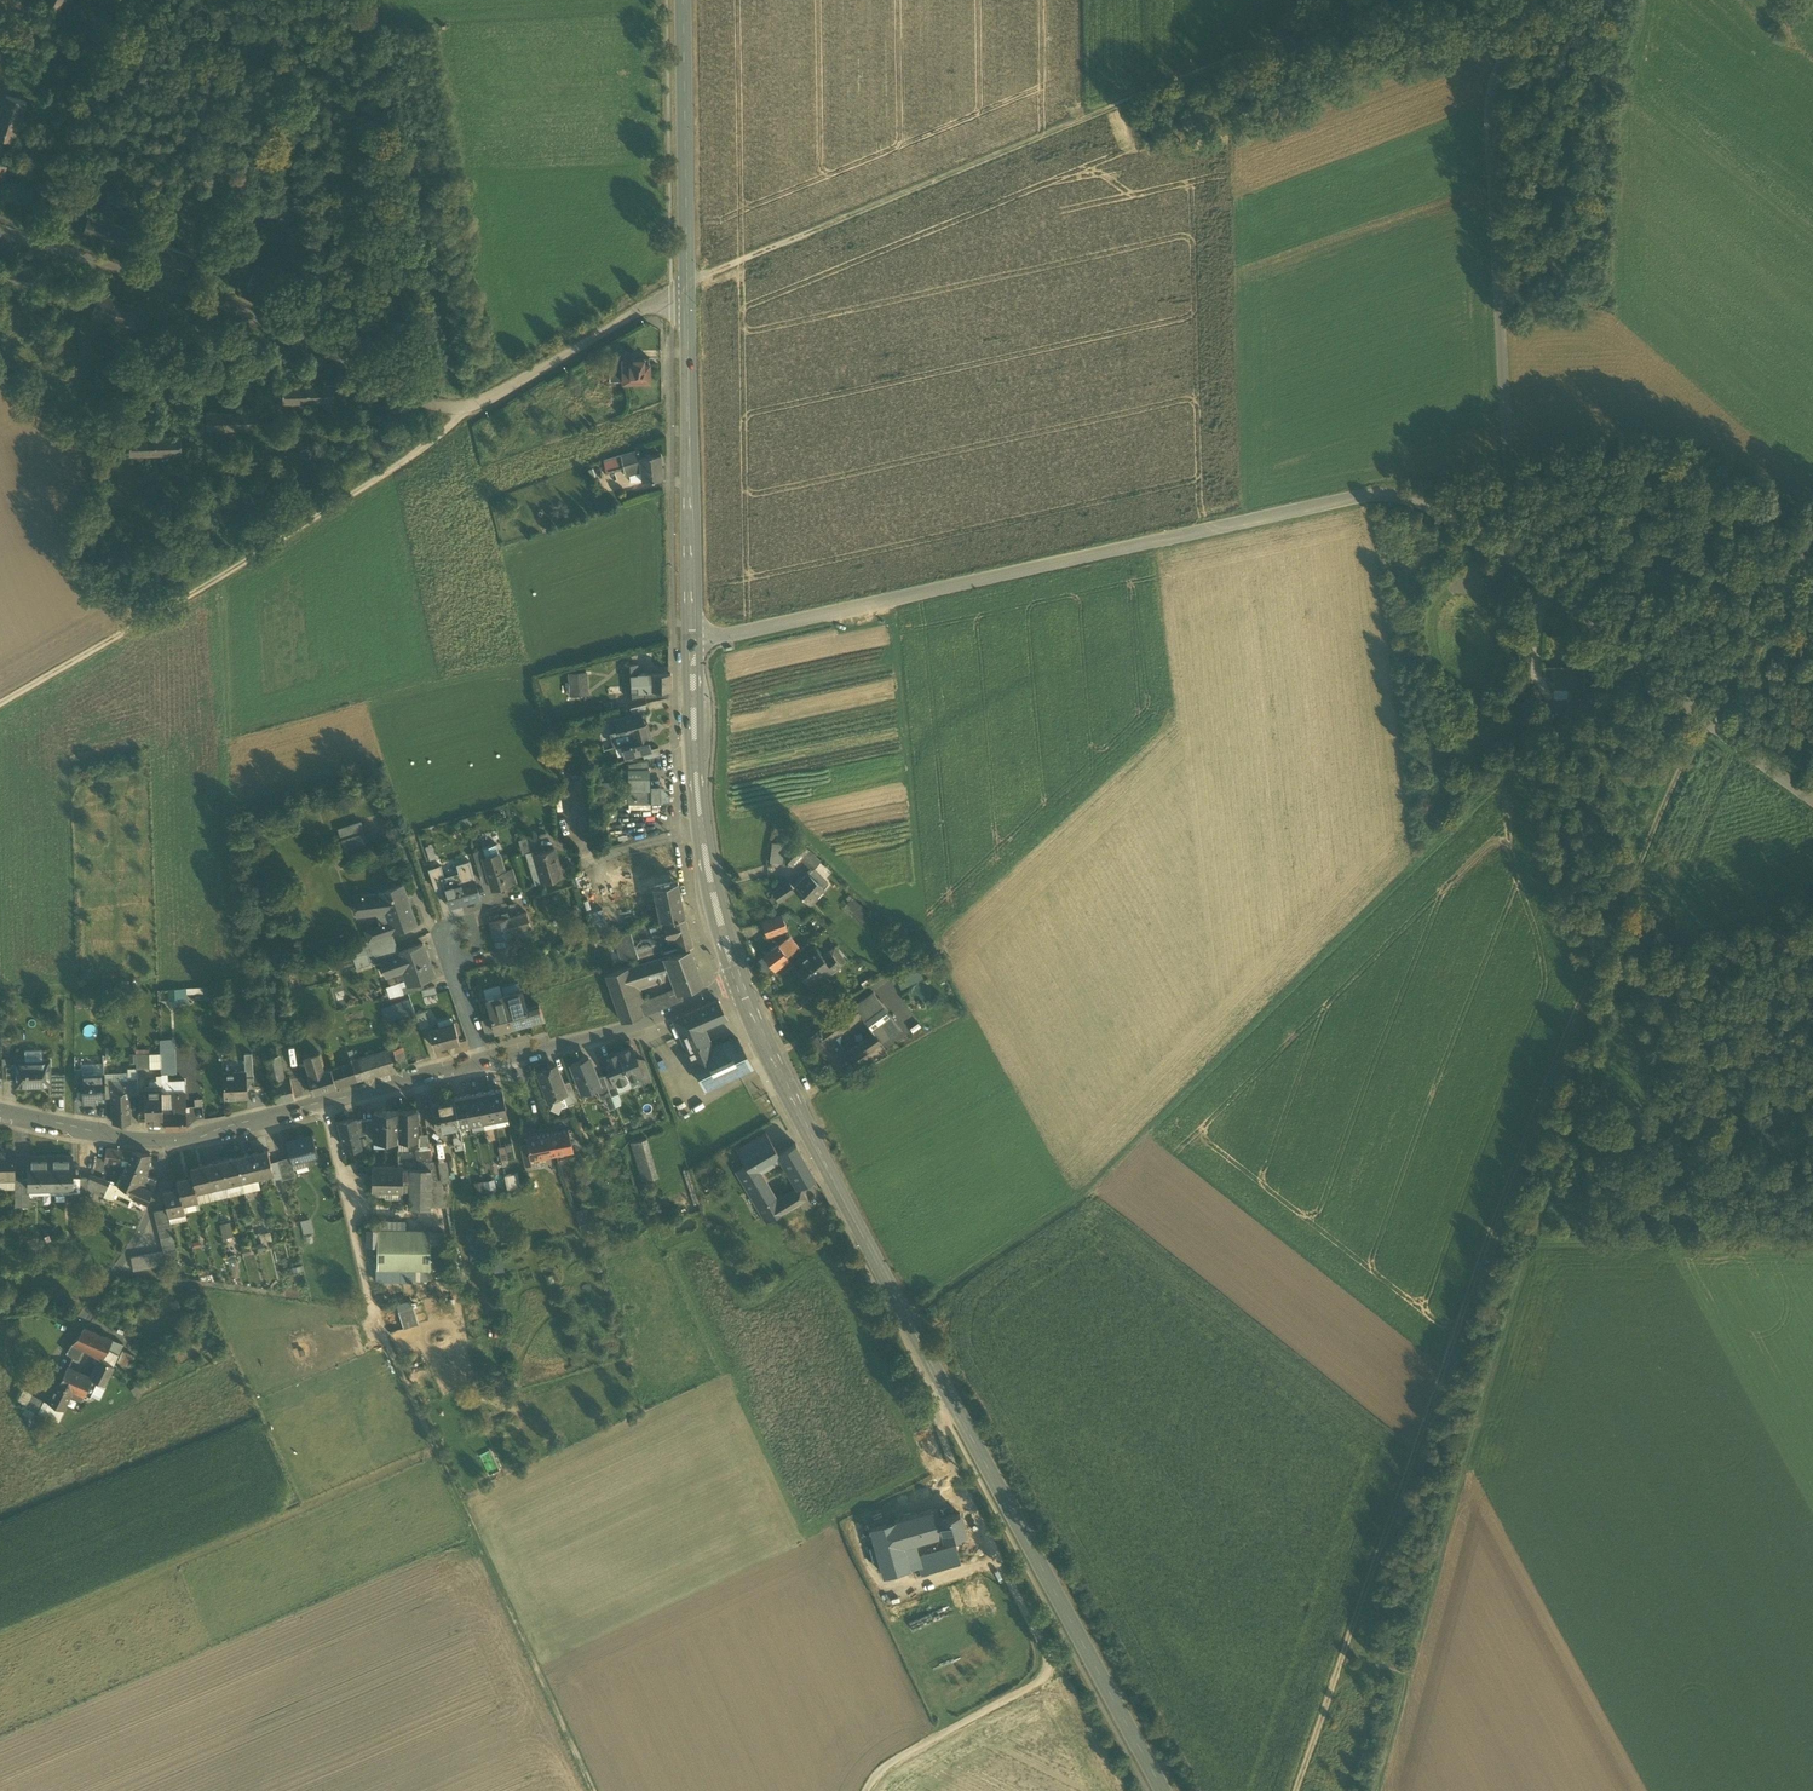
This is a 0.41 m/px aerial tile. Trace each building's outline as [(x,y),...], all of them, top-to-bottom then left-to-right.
[(42,6),(57,14),(64,0),(45,0),(42,6)] [(41,26),(25,17),(21,25),(37,33),(41,26)] [(27,76),(14,72),(12,79),(25,83),(27,76)] [(25,83),(12,79),(10,86),(29,92),(31,85),(25,83)] [(26,101),(6,95),(2,107),(5,108),(3,116),(20,121),(26,101)] [(3,116),(0,123),(0,137),(14,141),(20,121),(3,116)] [(0,142),(0,149),(9,152),(11,145),(0,142)] [(0,149),(0,157),(7,159),(9,152),(0,149)] [(73,211),(67,209),(62,221),(69,224),(73,211)] [(111,222),(89,214),(83,231),(105,239),(111,222)] [(133,230),(111,222),(105,239),(127,247),(133,230)] [(144,236),(137,234),(133,247),(140,249),(144,236)] [(200,255),(194,271),(201,273),(207,258),(200,255)] [(249,265),(242,263),(237,279),(243,281),(249,265)] [(54,273),(41,271),(39,286),(51,288),(54,273)] [(81,288),(76,301),(83,303),(88,291),(81,288)] [(139,307),(126,303),(125,305),(118,303),(112,320),(132,327),(139,307)] [(151,313),(144,311),(139,327),(146,329),(151,313)] [(643,358),(624,358),(624,370),(630,370),(629,381),(649,381),(649,363),(643,363),(643,358)] [(624,370),(610,370),(609,382),(629,381),(630,370),(624,370)] [(308,386),(292,387),(292,385),(282,386),(283,402),(293,401),(293,399),(309,399),(308,386)] [(248,413),(232,413),(232,426),(248,425),(248,427),(258,426),(258,410),(248,411),(248,413)] [(639,450),(621,455),(624,468),(626,475),(633,473),(641,470),(640,456),(641,456),(639,450)] [(641,456),(640,456),(641,470),(643,481),(663,478),(660,454),(641,456)] [(621,455),(603,460),(606,473),(624,468),(621,455)] [(641,470),(633,473),(634,481),(643,481),(641,470)] [(1485,585),(1498,578),(1493,570),(1481,577),(1485,585)] [(638,665),(625,666),(625,676),(626,676),(638,675),(638,674),(638,665)] [(1585,666),(1545,667),(1545,680),(1555,680),(1555,690),(1557,690),(1557,696),(1568,696),(1568,690),(1585,690),(1585,666)] [(670,673),(653,674),(653,683),(653,690),(671,690),(670,673)] [(653,683),(653,674),(638,674),(638,675),(638,683),(643,683),(653,683)] [(585,675),(572,676),(573,691),(586,689),(585,675)] [(638,675),(626,676),(627,696),(643,695),(643,690),(643,683),(638,683),(638,675)] [(586,689),(573,691),(572,676),(569,676),(570,694),(587,693),(586,689)] [(647,702),(630,707),(632,715),(642,712),(642,713),(649,711),(647,702)] [(632,715),(614,719),(618,732),(628,729),(631,731),(632,735),(646,731),(642,713),(642,712),(632,715)] [(646,731),(632,735),(633,739),(631,742),(622,744),(625,756),(642,752),(651,750),(651,748),(646,731)] [(651,750),(642,752),(644,759),(648,758),(660,754),(658,746),(651,748),(651,750)] [(644,759),(628,760),(629,779),(649,778),(648,758),(644,759)] [(649,778),(629,779),(629,789),(635,789),(648,789),(649,789),(649,778)] [(669,802),(669,785),(651,785),(651,802),(669,802)] [(613,789),(600,789),(601,802),(614,801),(613,789)] [(648,802),(648,789),(635,789),(635,802),(648,802)] [(614,801),(601,802),(601,810),(615,809),(615,801),(614,801)] [(370,848),(361,822),(338,829),(347,855),(370,848)] [(533,835),(518,839),(522,853),(537,849),(533,835)] [(799,839),(783,855),(792,864),(801,856),(808,849),(808,848),(799,839)] [(496,843),(482,847),(482,849),(483,849),(485,857),(484,857),(487,867),(492,887),(515,881),(511,869),(504,871),(496,843)] [(554,847),(534,853),(542,882),(563,875),(554,847)] [(482,849),(473,851),(478,870),(487,867),(484,857),(485,857),(483,849),(482,849)] [(820,861),(808,849),(801,856),(812,867),(813,868),(820,861)] [(441,877),(444,887),(474,878),(469,861),(456,865),(458,872),(445,876),(441,877)] [(445,876),(441,865),(428,869),(435,890),(444,887),(441,877),(445,876)] [(813,868),(812,867),(807,872),(810,874),(823,887),(828,882),(813,868)] [(807,872),(794,887),(796,889),(810,874),(807,872)] [(810,874),(796,889),(809,901),(823,887),(810,874)] [(474,878),(444,887),(450,907),(481,898),(478,888),(475,878),(474,878)] [(678,879),(653,885),(656,899),(660,914),(661,918),(685,913),(678,879)] [(786,882),(774,892),(779,899),(792,890),(786,882)] [(403,884),(378,892),(378,893),(363,895),(363,893),(354,894),(357,915),(378,912),(382,924),(379,925),(382,934),(389,931),(389,933),(416,924),(403,884)] [(851,896),(845,904),(865,921),(871,913),(851,896)] [(530,924),(526,912),(509,917),(509,916),(490,922),(498,950),(498,951),(514,946),(518,945),(513,928),(530,924)] [(782,914),(762,922),(765,932),(779,927),(780,931),(787,928),(782,914)] [(686,917),(655,925),(660,943),(676,938),(679,948),(692,944),(690,935),(686,917)] [(646,925),(612,937),(621,961),(637,956),(639,961),(662,953),(660,943),(655,925),(647,927),(646,925)] [(382,934),(364,940),(364,941),(368,952),(394,945),(389,933),(389,931),(382,934)] [(789,936),(764,955),(773,967),(794,950),(788,943),(792,940),(789,936)] [(364,941),(352,945),(355,955),(356,955),(368,952),(364,941)] [(423,944),(397,953),(397,954),(380,960),(380,961),(384,973),(402,966),(409,984),(421,979),(421,981),(434,976),(423,944)] [(394,945),(368,952),(371,962),(372,964),(380,961),(380,960),(397,954),(397,953),(394,945)] [(517,955),(514,946),(498,951),(498,950),(494,951),(495,952),(498,960),(497,960),(498,961),(517,955)] [(689,947),(666,955),(679,988),(680,991),(703,983),(689,947)] [(814,947),(793,963),(812,987),(821,979),(840,965),(832,954),(824,960),(814,947)] [(846,960),(837,950),(832,954),(840,965),(846,960)] [(368,952),(356,955),(355,955),(333,960),(337,970),(356,964),(357,967),(371,962),(368,952)] [(663,956),(641,963),(648,981),(669,974),(663,956)] [(641,963),(627,967),(634,986),(648,981),(641,963)] [(627,967),(605,974),(621,1021),(643,1013),(640,1003),(634,986),(627,967)] [(409,984),(402,986),(404,993),(423,988),(421,981),(421,979),(409,984)] [(831,991),(821,979),(812,987),(816,992),(820,990),(825,996),(831,991)] [(435,985),(421,989),(423,996),(437,992),(435,985)] [(188,998),(187,987),(168,988),(168,999),(188,998)] [(679,988),(640,1003),(643,1013),(683,997),(680,991),(679,988)] [(523,990),(504,995),(507,1004),(513,1026),(531,1022),(527,1006),(523,990)] [(894,1019),(873,991),(854,1006),(873,1032),(894,1019)] [(504,995),(486,999),(489,1008),(490,1008),(507,1004),(504,995)] [(409,998),(382,1007),(387,1021),(414,1011),(409,998)] [(718,1000),(691,1012),(698,1028),(701,1027),(726,1016),(718,1000)] [(538,1003),(527,1006),(531,1022),(544,1018),(538,1003)] [(507,1004),(490,1008),(489,1008),(491,1017),(495,1031),(513,1026),(507,1004)] [(426,1010),(415,1014),(420,1027),(429,1025),(426,1010)] [(698,1028),(691,1012),(674,1019),(693,1061),(714,1050),(712,1044),(709,1045),(701,1027),(698,1028)] [(491,1017),(481,1020),(485,1034),(495,1031),(491,1017)] [(839,1017),(810,1039),(821,1052),(834,1041),(831,1037),(846,1025),(839,1017)] [(451,1018),(438,1021),(440,1027),(447,1025),(448,1026),(453,1025),(451,1018)] [(894,1019),(873,1032),(874,1033),(880,1041),(900,1028),(894,1019)] [(453,1025),(448,1026),(447,1025),(440,1027),(430,1030),(435,1048),(460,1041),(455,1024),(453,1025)] [(874,1033),(844,1053),(850,1061),(880,1041),(874,1033)] [(714,1050),(693,1061),(705,1087),(752,1065),(738,1038),(714,1050)] [(172,1041),(159,1041),(160,1049),(173,1048),(172,1041)] [(844,1053),(834,1041),(821,1052),(836,1071),(850,1061),(844,1053)] [(393,1046),(352,1059),(352,1062),(357,1079),(398,1067),(395,1056),(393,1046)] [(632,1046),(618,1052),(628,1079),(641,1074),(642,1074),(638,1062),(632,1046)] [(274,1047),(263,1050),(265,1057),(276,1054),(274,1047)] [(173,1048),(160,1049),(160,1053),(160,1060),(173,1059),(173,1048)] [(324,1070),(319,1052),(305,1057),(304,1057),(307,1068),(310,1075),(307,1075),(313,1093),(336,1086),(335,1085),(330,1068),(324,1070)] [(618,1052),(604,1057),(610,1072),(615,1085),(616,1084),(629,1079),(628,1079),(618,1052)] [(150,1053),(136,1053),(136,1068),(151,1067),(150,1053)] [(160,1053),(150,1053),(151,1067),(151,1068),(160,1067),(160,1060),(160,1053)] [(254,1077),(252,1053),(245,1053),(246,1071),(247,1077),(254,1077)] [(305,1053),(298,1054),(300,1068),(307,1068),(304,1057),(305,1057),(305,1053)] [(404,1053),(395,1056),(398,1067),(408,1064),(404,1053)] [(276,1054),(265,1057),(271,1081),(282,1078),(276,1054)] [(173,1059),(160,1060),(160,1067),(161,1073),(174,1072),(173,1059)] [(50,1060),(16,1061),(16,1064),(17,1079),(17,1087),(50,1086),(51,1086),(50,1076),(50,1060)] [(590,1060),(582,1063),(581,1060),(571,1064),(581,1090),(589,1087),(590,1089),(596,1087),(600,1086),(597,1078),(590,1060)] [(652,1080),(645,1060),(638,1062),(642,1074),(641,1074),(644,1083),(652,1080)] [(352,1062),(330,1068),(335,1085),(357,1079),(352,1062)] [(16,1064),(2,1065),(3,1080),(17,1079),(16,1064)] [(557,1067),(548,1070),(547,1068),(538,1072),(548,1099),(551,1098),(553,1103),(561,1107),(567,1105),(562,1094),(566,1092),(563,1083),(557,1067)] [(136,1068),(127,1068),(128,1079),(137,1078),(136,1068)] [(246,1071),(223,1073),(224,1098),(248,1097),(247,1077),(246,1071)] [(615,1085),(610,1072),(604,1075),(611,1095),(619,1092),(616,1084),(615,1085)] [(82,1074),(81,1074),(82,1083),(82,1103),(93,1103),(93,1101),(105,1100),(105,1097),(104,1077),(104,1074),(82,1074)] [(65,1075),(50,1076),(51,1086),(50,1086),(50,1095),(65,1094),(65,1075)] [(161,1075),(156,1075),(157,1080),(149,1080),(150,1088),(161,1087),(161,1082),(161,1075)] [(604,1075),(597,1078),(600,1086),(596,1087),(601,1099),(605,1098),(607,1104),(614,1101),(611,1095),(604,1075)] [(112,1077),(104,1077),(105,1097),(112,1097),(112,1092),(111,1080),(112,1080),(112,1077)] [(282,1078),(271,1081),(277,1102),(294,1098),(289,1077),(282,1078)] [(128,1079),(124,1079),(124,1091),(128,1091),(128,1094),(138,1093),(137,1078),(128,1079)] [(112,1080),(111,1080),(112,1092),(124,1091),(124,1079),(112,1080)] [(185,1086),(170,1086),(170,1081),(161,1082),(161,1087),(162,1093),(170,1093),(185,1092),(185,1086)] [(577,1101),(569,1081),(563,1083),(566,1092),(562,1094),(567,1105),(577,1101)] [(150,1088),(145,1088),(146,1121),(163,1120),(162,1107),(162,1093),(161,1087),(150,1088)] [(502,1088),(490,1091),(495,1119),(508,1117),(502,1088)] [(124,1091),(112,1092),(112,1097),(114,1123),(115,1123),(130,1123),(128,1094),(128,1091),(124,1091)] [(490,1091),(478,1093),(483,1122),(495,1119),(490,1091)] [(185,1092),(170,1093),(171,1107),(171,1111),(186,1111),(185,1092)] [(170,1093),(162,1093),(162,1107),(171,1107),(170,1093)] [(478,1093),(466,1096),(472,1124),(483,1122),(478,1093)] [(466,1096),(454,1098),(459,1122),(460,1126),(472,1124),(466,1096)] [(454,1099),(432,1103),(437,1127),(459,1122),(454,1099)] [(561,1107),(553,1103),(550,1109),(559,1113),(561,1107)] [(186,1111),(171,1111),(171,1107),(162,1107),(163,1120),(165,1120),(166,1129),(186,1129),(186,1111)] [(414,1110),(402,1111),(399,1111),(399,1140),(399,1148),(416,1147),(419,1145),(419,1135),(417,1132),(417,1109),(414,1109),(414,1110)] [(386,1111),(374,1111),(374,1119),(374,1133),(374,1140),(386,1140),(386,1111)] [(399,1111),(386,1111),(386,1140),(399,1140),(399,1111)] [(364,1119),(356,1121),(359,1133),(357,1133),(358,1135),(366,1133),(364,1119)] [(374,1133),(374,1119),(364,1119),(366,1133),(374,1133)] [(356,1121),(349,1123),(348,1120),(339,1122),(345,1148),(351,1146),(352,1148),(360,1146),(358,1135),(357,1133),(359,1133),(356,1121)] [(568,1128),(549,1132),(554,1152),(573,1149),(568,1128)] [(766,1131),(737,1149),(746,1164),(751,1161),(775,1147),(766,1131)] [(549,1132),(526,1137),(530,1157),(554,1152),(549,1132)] [(312,1136),(287,1143),(292,1162),(317,1155),(312,1136)] [(646,1138),(631,1143),(643,1181),(657,1176),(646,1138)] [(512,1143),(505,1145),(508,1159),(515,1157),(512,1143)] [(804,1158),(795,1143),(779,1153),(781,1156),(788,1168),(804,1158)] [(123,1150),(107,1147),(104,1162),(121,1165),(122,1158),(123,1150)] [(775,1147),(751,1161),(757,1171),(781,1156),(779,1153),(775,1147)] [(0,1149),(0,1178),(14,1178),(14,1149),(0,1149)] [(133,1151),(123,1150),(122,1158),(129,1159),(133,1151)] [(150,1155),(133,1151),(129,1159),(126,1166),(143,1173),(146,1174),(147,1173),(150,1155)] [(268,1151),(252,1154),(257,1177),(273,1173),(270,1162),(268,1151)] [(252,1154),(237,1158),(242,1181),(257,1177),(252,1154)] [(72,1155),(50,1156),(51,1185),(72,1184),(72,1177),(72,1155)] [(51,1185),(50,1156),(28,1156),(29,1178),(29,1185),(30,1185),(51,1185)] [(237,1158),(221,1162),(227,1184),(242,1181),(237,1158)] [(285,1158),(278,1161),(282,1177),(282,1179),(289,1177),(285,1158)] [(454,1158),(439,1161),(443,1184),(451,1181),(450,1176),(457,1175),(454,1158)] [(804,1158),(788,1168),(799,1187),(800,1186),(815,1176),(804,1158)] [(438,1160),(411,1160),(411,1168),(431,1168),(430,1205),(446,1206),(443,1184),(439,1161),(438,1160)] [(278,1161),(270,1162),(273,1173),(274,1179),(282,1177),(278,1161)] [(757,1171),(751,1161),(746,1164),(736,1170),(761,1211),(776,1202),(757,1171)] [(221,1162),(206,1165),(212,1188),(227,1184),(221,1162)] [(206,1165),(191,1169),(193,1175),(196,1192),(212,1188),(206,1165)] [(143,1173),(126,1166),(122,1178),(139,1183),(143,1173)] [(398,1167),(372,1166),(372,1189),(402,1190),(402,1189),(403,1167),(398,1167)] [(411,1168),(410,1168),(409,1190),(409,1207),(430,1207),(430,1205),(431,1168),(411,1168)] [(139,1183),(139,1184),(146,1187),(150,1176),(147,1173),(146,1174),(143,1173),(139,1183)] [(518,1173),(511,1174),(514,1188),(521,1187),(518,1173)] [(109,1181),(91,1174),(90,1178),(87,1185),(87,1186),(86,1194),(93,1197),(95,1192),(103,1195),(108,1184),(109,1181)] [(511,1174),(504,1176),(507,1190),(514,1188),(511,1174)] [(193,1175),(177,1179),(179,1188),(183,1203),(198,1200),(196,1192),(193,1175)] [(150,1176),(146,1187),(152,1189),(156,1178),(150,1176)] [(80,1177),(72,1177),(72,1184),(72,1191),(80,1191),(80,1177)] [(90,1178),(80,1177),(80,1191),(86,1194),(87,1186),(87,1185),(90,1178)] [(257,1177),(242,1181),(245,1192),(260,1188),(257,1177)] [(29,1178),(22,1178),(22,1193),(30,1192),(30,1185),(29,1185),(29,1178)] [(139,1183),(122,1178),(118,1186),(134,1192),(136,1192),(139,1184),(139,1183)] [(483,1178),(483,1191),(494,1191),(494,1178),(483,1178)] [(72,1184),(51,1185),(51,1193),(72,1193),(72,1191),(72,1184)] [(118,1188),(108,1184),(103,1195),(113,1199),(118,1188)] [(146,1187),(139,1184),(136,1192),(134,1192),(132,1196),(147,1203),(152,1189),(146,1187)] [(776,1202),(761,1211),(767,1221),(807,1197),(800,1186),(799,1187),(791,1193),(776,1202)] [(179,1188),(163,1192),(167,1208),(169,1215),(185,1212),(183,1203),(179,1188)] [(30,1205),(30,1192),(22,1193),(22,1206),(30,1205)] [(167,1208),(160,1209),(164,1223),(170,1222),(169,1215),(167,1208)] [(164,1223),(160,1209),(154,1211),(157,1225),(164,1223)] [(185,1212),(169,1215),(170,1222),(171,1221),(171,1223),(187,1219),(185,1212)] [(309,1219),(301,1221),(304,1233),(312,1232),(309,1219)] [(222,1237),(232,1235),(230,1220),(219,1222),(222,1237)] [(164,1223),(157,1225),(158,1231),(172,1228),(171,1223),(171,1221),(170,1222),(164,1223)] [(172,1228),(158,1231),(160,1238),(174,1235),(172,1228)] [(259,1233),(261,1241),(271,1238),(269,1230),(259,1233)] [(377,1230),(368,1231),(368,1244),(370,1244),(377,1244),(377,1231),(377,1230)] [(431,1231),(377,1230),(377,1231),(377,1244),(377,1258),(377,1267),(430,1267),(430,1243),(431,1231)] [(174,1235),(160,1238),(162,1245),(175,1242),(174,1235)] [(175,1242),(162,1245),(163,1252),(177,1249),(175,1242)] [(445,1243),(430,1243),(430,1267),(445,1268),(445,1243)] [(163,1252),(131,1257),(133,1271),(165,1266),(163,1252)] [(410,1298),(394,1302),(402,1327),(417,1322),(410,1298)] [(83,1348),(102,1359),(108,1349),(113,1339),(84,1327),(73,1343),(83,1348)] [(119,1342),(113,1339),(108,1349),(114,1352),(119,1342)] [(83,1348),(73,1343),(66,1352),(72,1357),(78,1359),(83,1348)] [(134,1355),(123,1350),(118,1361),(128,1366),(134,1355)] [(114,1365),(102,1359),(91,1379),(104,1385),(114,1365)] [(67,1368),(59,1384),(85,1395),(90,1397),(91,1395),(99,1400),(106,1386),(104,1385),(91,1379),(67,1368)] [(142,1382),(132,1389),(135,1395),(146,1388),(142,1382)] [(85,1395),(59,1384),(57,1388),(55,1387),(44,1410),(60,1418),(71,1395),(82,1400),(85,1395)] [(31,1394),(25,1408),(38,1413),(44,1400),(31,1394)] [(966,1532),(960,1514),(940,1520),(936,1509),(896,1521),(903,1545),(942,1533),(944,1539),(966,1532)] [(903,1545),(896,1521),(871,1528),(884,1575),(909,1568),(903,1545)] [(951,1561),(948,1550),(918,1561),(921,1571),(951,1561)]
